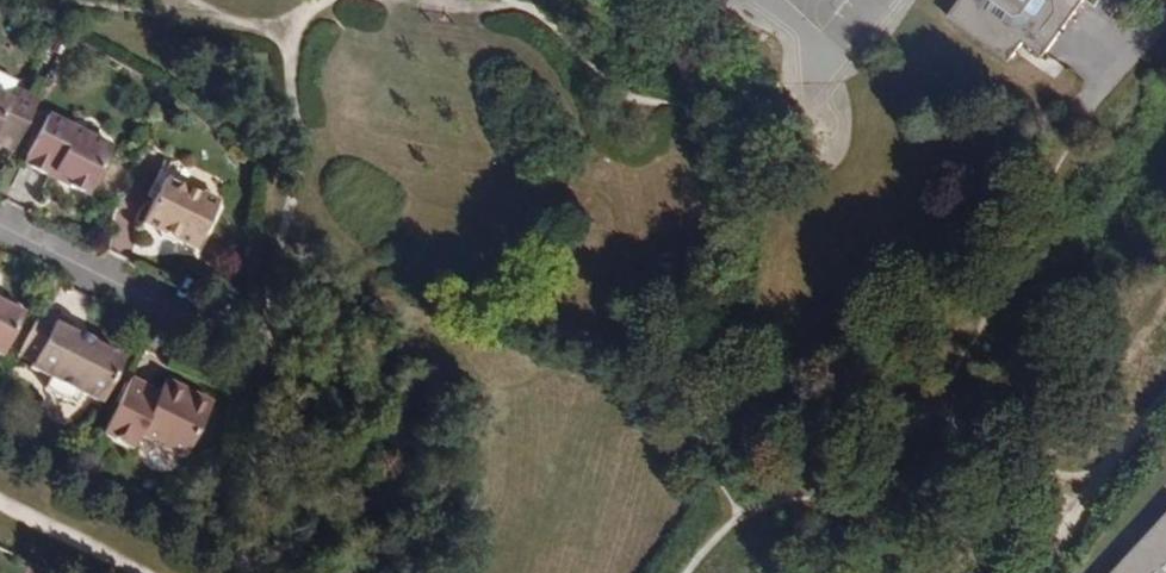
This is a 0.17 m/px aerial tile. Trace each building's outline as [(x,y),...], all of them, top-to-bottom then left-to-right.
[(957,13),(960,22),(1010,59),(1019,57),(1029,43),(1046,56),(1054,53),(1092,2),(1092,0),(967,0),(957,13)] [(0,94),(0,143),(14,150),(39,99),(15,87),(9,99),(0,94)] [(113,148),(49,115),(25,162),(60,179),(63,176),(70,180),(70,185),(86,192),(92,189),(113,148)] [(202,194),(167,177),(144,222),(161,231),(162,236),(175,242),(181,241),(198,249),(221,201),(202,194)] [(1,356),(23,312),(19,305),(10,301),(2,301),(0,300),(0,356),(1,356)] [(76,328),(41,310),(19,353),(35,362),(32,366),(52,376),(46,388),(57,394),(61,401),(65,403),(73,402),(79,405),(86,394),(102,403),(125,358),(74,333),(76,328)] [(161,393),(131,378),(104,433),(134,449),(142,433),(186,456),(211,409),(165,385),(161,393)] [(169,378),(165,385),(211,409),(214,402),(169,378)] [(1115,572),(1165,572),(1165,514),(1115,572)]
